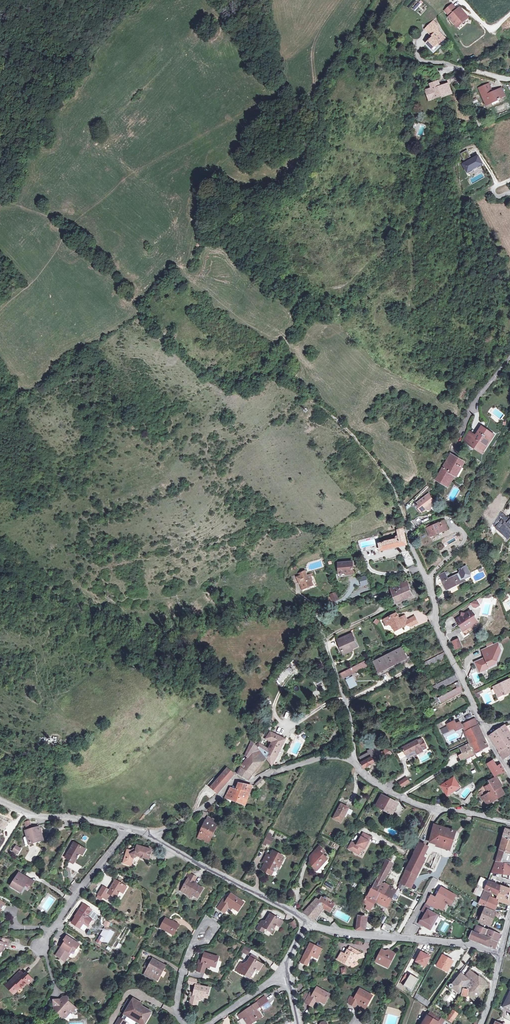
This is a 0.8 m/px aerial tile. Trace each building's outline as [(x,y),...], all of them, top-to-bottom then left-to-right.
[(420,15),(424,9),(420,6),(422,4),(417,0),(415,0),(409,8),(420,15)] [(450,16),(449,17),(454,24),(461,24),(465,21),(464,19),(467,16),(462,10),(460,12),(458,10),(457,10),(452,4),(445,11),(450,16)] [(425,29),(428,33),(437,25),(437,24),(433,21),(425,29)] [(433,37),(429,40),(426,43),(432,49),(439,42),(440,44),(440,43),(442,45),(444,45),(447,42),(447,40),(445,38),(438,30),(440,28),(437,25),(428,33),(431,36),(433,37)] [(429,90),(432,99),(442,95),(443,97),(452,94),(446,79),(431,84),(432,88),(429,90)] [(486,105),(491,103),(491,102),(505,96),(501,88),(492,92),(489,84),(479,88),(486,105)] [(463,164),(468,173),(473,171),(472,169),(478,166),(479,168),(483,165),(478,156),(471,160),(470,158),(471,157),(467,150),(460,154),(465,163),(463,164)] [(484,444),(487,446),(494,435),(482,427),(475,437),(468,433),(462,441),(467,444),(468,443),(480,451),(484,444)] [(460,467),(462,468),(465,462),(450,454),(436,480),(442,483),(441,486),(447,489),(455,475),(460,467)] [(429,494),(416,504),(419,508),(426,509),(426,510),(431,511),(432,507),(431,507),(432,502),(434,500),(429,494)] [(494,524),(508,537),(509,535),(509,517),(509,518),(501,512),(494,524)] [(448,529),(444,520),(437,524),(436,522),(426,526),(430,537),(448,529)] [(508,537),(494,524),(491,527),(506,540),(508,537)] [(385,543),(380,544),(381,547),(382,551),(407,545),(404,534),(405,534),(403,529),(398,531),(399,535),(398,536),(397,536),(396,537),(396,538),(396,539),(385,542),(385,543)] [(408,568),(415,564),(411,555),(411,554),(410,551),(401,552),(408,568)] [(347,574),(354,574),(353,562),(339,563),(340,572),(347,572),(347,574)] [(446,590),(464,581),(470,578),(470,576),(470,574),(466,566),(459,569),(460,571),(459,572),(459,573),(448,579),(444,572),(439,575),(446,590)] [(307,576),(305,571),(291,577),(295,584),(300,583),(302,589),(313,585),(309,575),(307,576)] [(358,577),(361,586),(368,584),(366,575),(358,577)] [(408,586),(407,584),(404,585),(403,586),(402,584),(391,588),(397,602),(413,595),(409,586),(408,586)] [(464,631),(466,629),(466,628),(469,626),(473,627),(475,615),(472,614),(470,611),(457,620),(464,631)] [(402,626),(403,627),(409,624),(411,627),(418,623),(414,617),(407,620),(405,616),(399,619),(396,613),(385,619),(388,625),(392,626),(394,630),(402,626)] [(352,647),(353,649),(358,647),(352,633),(337,640),(339,645),(340,645),(343,651),(352,647)] [(460,646),(456,639),(450,642),(454,649),(460,646)] [(496,656),(499,646),(498,643),(482,650),(486,659),(482,660),(481,660),(475,662),(479,671),(483,669),(486,670),(486,668),(492,666),(493,664),(496,664),(498,657),(496,656)] [(374,662),(379,671),(407,657),(402,648),(374,662)] [(424,669),(447,657),(444,652),(421,664),(424,669)] [(343,679),(367,666),(364,661),(340,673),(343,679)] [(429,680),(452,668),(450,663),(427,675),(429,680)] [(287,667),(276,681),(280,684),(291,670),(287,667)] [(345,679),(350,689),(357,685),(353,675),(345,679)] [(435,691),(458,679),(455,675),(433,687),(435,691)] [(503,695),(509,691),(509,679),(493,687),(497,696),(502,694),(503,695)] [(441,702),(463,691),(461,686),(438,698),(441,702)] [(480,696),(479,693),(482,692),(481,689),(474,692),(476,697),(480,696)] [(478,725),(476,718),(461,724),(460,721),(455,723),(454,720),(446,723),(449,729),(456,726),(457,728),(462,726),(465,732),(478,725)] [(466,735),(470,743),(460,748),(463,753),(459,755),(461,759),(464,757),(465,757),(474,753),(475,752),(488,746),(478,725),(465,732),(466,735)] [(505,725),(489,736),(500,751),(499,751),(503,758),(509,754),(509,733),(505,725)] [(266,739),(273,743),(269,751),(259,744),(256,747),(251,741),(245,756),(248,758),(241,767),(238,774),(246,780),(256,768),(258,769),(265,758),(271,766),(284,740),(270,733),(267,738),(266,739)] [(417,753),(422,750),(426,748),(425,745),(426,745),(424,740),(423,741),(421,738),(417,740),(402,748),(406,754),(415,749),(417,753)] [(391,753),(390,749),(389,748),(381,752),(384,757),(392,753),(391,753)] [(368,751),(369,752),(360,757),(362,762),(364,767),(374,763),(371,758),(376,755),(372,749),(368,751)] [(493,760),(488,764),(496,776),(501,774),(505,772),(503,768),(499,771),(493,760)] [(207,785),(210,787),(217,792),(219,791),(223,787),(228,781),(233,773),(227,769),(222,776),(217,780),(214,777),(207,785)] [(491,800),(492,801),(504,794),(500,787),(502,786),(496,777),(489,780),(486,782),(478,791),(483,799),(484,798),(487,803),(491,800)] [(407,778),(399,783),(402,786),(409,782),(407,778)] [(441,786),(447,794),(454,790),(455,793),(461,789),(459,787),(460,786),(454,778),(441,786)] [(256,784),(259,787),(264,782),(261,779),(256,784)] [(229,788),(225,797),(245,805),(251,786),(238,783),(235,790),(229,788)] [(464,801),(468,804),(475,795),(471,792),(464,801)] [(375,806),(392,815),(398,804),(381,795),(375,806)] [(333,818),(341,823),(348,808),(341,804),(333,818)] [(207,817),(205,821),(214,825),(216,821),(207,817)] [(216,826),(214,825),(205,821),(203,825),(205,826),(202,832),(201,832),(198,838),(205,841),(206,839),(208,838),(211,839),(216,826)] [(444,847),(444,849),(449,851),(455,832),(434,825),(430,841),(436,843),(436,844),(444,847)] [(30,828),(27,829),(26,829),(27,831),(26,831),(29,844),(33,843),(40,838),(42,838),(39,828),(32,830),(30,830),(30,828)] [(495,861),(505,863),(509,863),(509,862),(509,854),(509,853),(509,831),(505,829),(502,837),(499,849),(495,861)] [(274,838),(271,836),(272,834),(268,832),(262,844),(266,846),(267,843),(270,845),(274,838)] [(368,841),(370,838),(363,833),(356,845),(351,842),(348,849),(359,855),(362,849),(364,850),(369,842),(368,841)] [(73,856),(76,858),(79,853),(82,855),(85,850),(73,843),(65,857),(70,860),(73,856)] [(406,869),(417,875),(422,864),(419,862),(426,847),(419,843),(414,852),(409,862),(406,869)] [(129,852),(126,851),(123,862),(131,865),(133,858),(138,856),(149,860),(152,850),(137,846),(136,848),(131,850),(129,849),(129,852)] [(321,854),(324,851),(319,847),(311,855),(314,858),(310,863),(317,869),(320,866),(320,867),(327,859),(323,855),(321,854)] [(271,870),(274,871),(276,866),(279,867),(282,862),(280,861),(282,856),(273,851),(270,856),(267,854),(263,862),(265,863),(264,865),(262,870),(269,874),(271,870)] [(367,905),(370,907),(372,907),(374,903),(375,901),(387,907),(391,899),(395,891),(391,888),(388,887),(381,883),(386,874),(392,864),(389,862),(390,859),(387,858),(375,881),(376,881),(371,889),(367,897),(366,897),(363,903),(367,905)] [(79,872),(82,867),(74,862),(70,860),(67,865),(79,872)] [(509,875),(509,864),(495,863),(491,872),(491,873),(509,875)] [(417,875),(406,869),(400,880),(399,883),(410,889),(417,875)] [(188,879),(194,882),(196,878),(189,874),(185,880),(187,881),(188,879)] [(29,879),(23,876),(22,877),(18,875),(11,886),(19,891),(24,885),(25,885),(30,888),(33,882),(29,879)] [(188,879),(187,881),(181,891),(191,896),(192,895),(197,898),(202,889),(193,883),(194,882),(188,879)] [(98,895),(103,897),(107,900),(110,895),(116,898),(120,892),(123,894),(127,888),(116,881),(110,891),(103,887),(98,895)] [(497,896),(496,899),(498,900),(498,901),(509,905),(509,902),(509,891),(488,882),(484,889),(497,896)] [(454,896),(441,888),(435,899),(430,896),(426,903),(437,909),(438,907),(442,909),(446,902),(450,904),(454,896)] [(229,905),(232,907),(237,910),(243,902),(231,894),(226,901),(223,899),(217,908),(224,913),(228,907),(229,905)] [(490,898),(482,895),(478,903),(485,907),(493,910),(497,900),(490,898)] [(322,908),(330,913),(334,905),(330,903),(331,901),(326,898),(325,900),(321,897),(319,901),(316,899),(302,912),(313,920),(322,908)] [(420,919),(418,923),(427,928),(429,925),(432,926),(438,916),(428,910),(429,907),(425,904),(421,911),(425,913),(422,920),(420,919)] [(85,923),(89,925),(92,920),(86,916),(90,909),(83,905),(75,916),(76,917),(72,923),(80,928),(83,923),(85,923)] [(493,918),(495,913),(495,912),(485,908),(479,921),(490,926),(493,918)] [(264,923),(261,922),(257,928),(263,932),(265,928),(271,932),(276,925),(279,926),(282,921),(270,914),(264,923)] [(355,930),(364,930),(365,917),(357,916),(355,930)] [(171,933),(176,924),(166,918),(160,928),(171,933)] [(388,932),(391,927),(384,923),(381,929),(388,932)] [(474,933),(472,932),(469,938),(495,949),(497,943),(500,936),(477,926),(474,933)] [(99,945),(104,938),(99,935),(95,942),(99,945)] [(75,947),(77,948),(80,944),(67,936),(64,940),(66,941),(62,947),(56,956),(65,961),(71,953),(69,952),(73,946),(75,947)] [(2,951),(3,951),(4,947),(7,948),(9,940),(1,939),(0,941),(0,951),(2,951)] [(306,952),(305,952),(301,962),(307,965),(311,955),(317,958),(321,949),(311,944),(306,952)] [(242,952),(246,955),(250,948),(245,946),(242,952)] [(344,955),(341,953),(337,959),(349,965),(351,962),(356,960),(358,957),(360,958),(363,957),(362,954),(349,946),(344,955)] [(385,962),(389,964),(394,953),(389,950),(387,953),(382,950),(376,962),(383,965),(385,962)] [(429,957),(421,952),(416,961),(424,966),(429,957)] [(206,964),(209,965),(215,967),(218,957),(204,953),(202,961),(198,960),(197,964),(198,964),(197,971),(204,973),(205,967),(206,964)] [(242,970),(251,975),(256,968),(259,969),(262,964),(255,961),(256,958),(251,955),(244,965),(240,963),(235,970),(240,973),(242,970)] [(447,959),(441,956),(436,966),(447,972),(453,961),(448,958),(447,959)] [(147,969),(153,959),(150,957),(144,967),(147,969)] [(158,975),(164,965),(153,959),(147,969),(153,972),(151,976),(157,980),(160,976),(158,975)] [(153,972),(147,969),(144,975),(150,978),(151,976),(153,972)] [(459,993),(463,989),(464,990),(463,991),(462,992),(462,993),(463,995),(464,996),(465,996),(466,996),(467,995),(474,1001),(479,994),(481,994),(482,993),(482,992),(482,991),(480,989),(484,982),(470,971),(464,978),(455,969),(447,981),(452,984),(451,985),(450,985),(449,985),(449,986),(449,987),(450,988),(451,988),(452,988),(459,993)] [(249,978),(251,975),(242,970),(240,973),(249,978)] [(26,976),(20,971),(12,979),(14,981),(13,981),(12,980),(6,986),(14,994),(20,987),(22,989),(27,983),(28,984),(32,980),(27,975),(26,976)] [(411,991),(418,979),(410,974),(403,986),(411,991)] [(196,984),(195,985),(194,993),(190,993),(189,996),(191,997),(189,1003),(197,1005),(198,999),(198,996),(202,997),(207,998),(209,988),(199,986),(199,985),(196,984)] [(317,999),(319,1000),(324,1003),(329,994),(317,987),(313,995),(310,993),(305,1001),(306,1003),(312,1007),(315,1001),(317,999)] [(365,1004),(370,994),(360,989),(354,999),(350,996),(348,1001),(349,1003),(355,1007),(357,1004),(359,1005),(358,1007),(364,1010),(366,1005),(365,1004)] [(427,1006),(430,1002),(416,993),(414,998),(427,1006)] [(69,998),(67,996),(63,997),(63,999),(63,1000),(61,1000),(61,999),(54,1000),(54,1009),(61,1014),(61,1018),(66,1018),(66,1014),(68,1012),(76,1012),(78,1009),(69,1001),(69,998)] [(258,1019),(262,1016),(258,1011),(257,1012),(256,1010),(261,1007),(268,1002),(265,997),(258,1002),(241,1014),(243,1017),(247,1023),(256,1018),(258,1019)] [(144,1023),(145,1023),(151,1012),(132,1001),(132,1002),(128,1000),(124,1007),(127,1009),(125,1012),(121,1019),(120,1018),(116,1023),(125,1023),(126,1022),(125,1021),(127,1016),(128,1015),(144,1023)] [(268,1002),(261,1007),(264,1011),(271,1006),(268,1002)] [(441,1019),(430,1012),(422,1023),(442,1023),(444,1020),(441,1018),(441,1019)] [(127,1016),(140,1023),(144,1023),(128,1015),(127,1016)]
